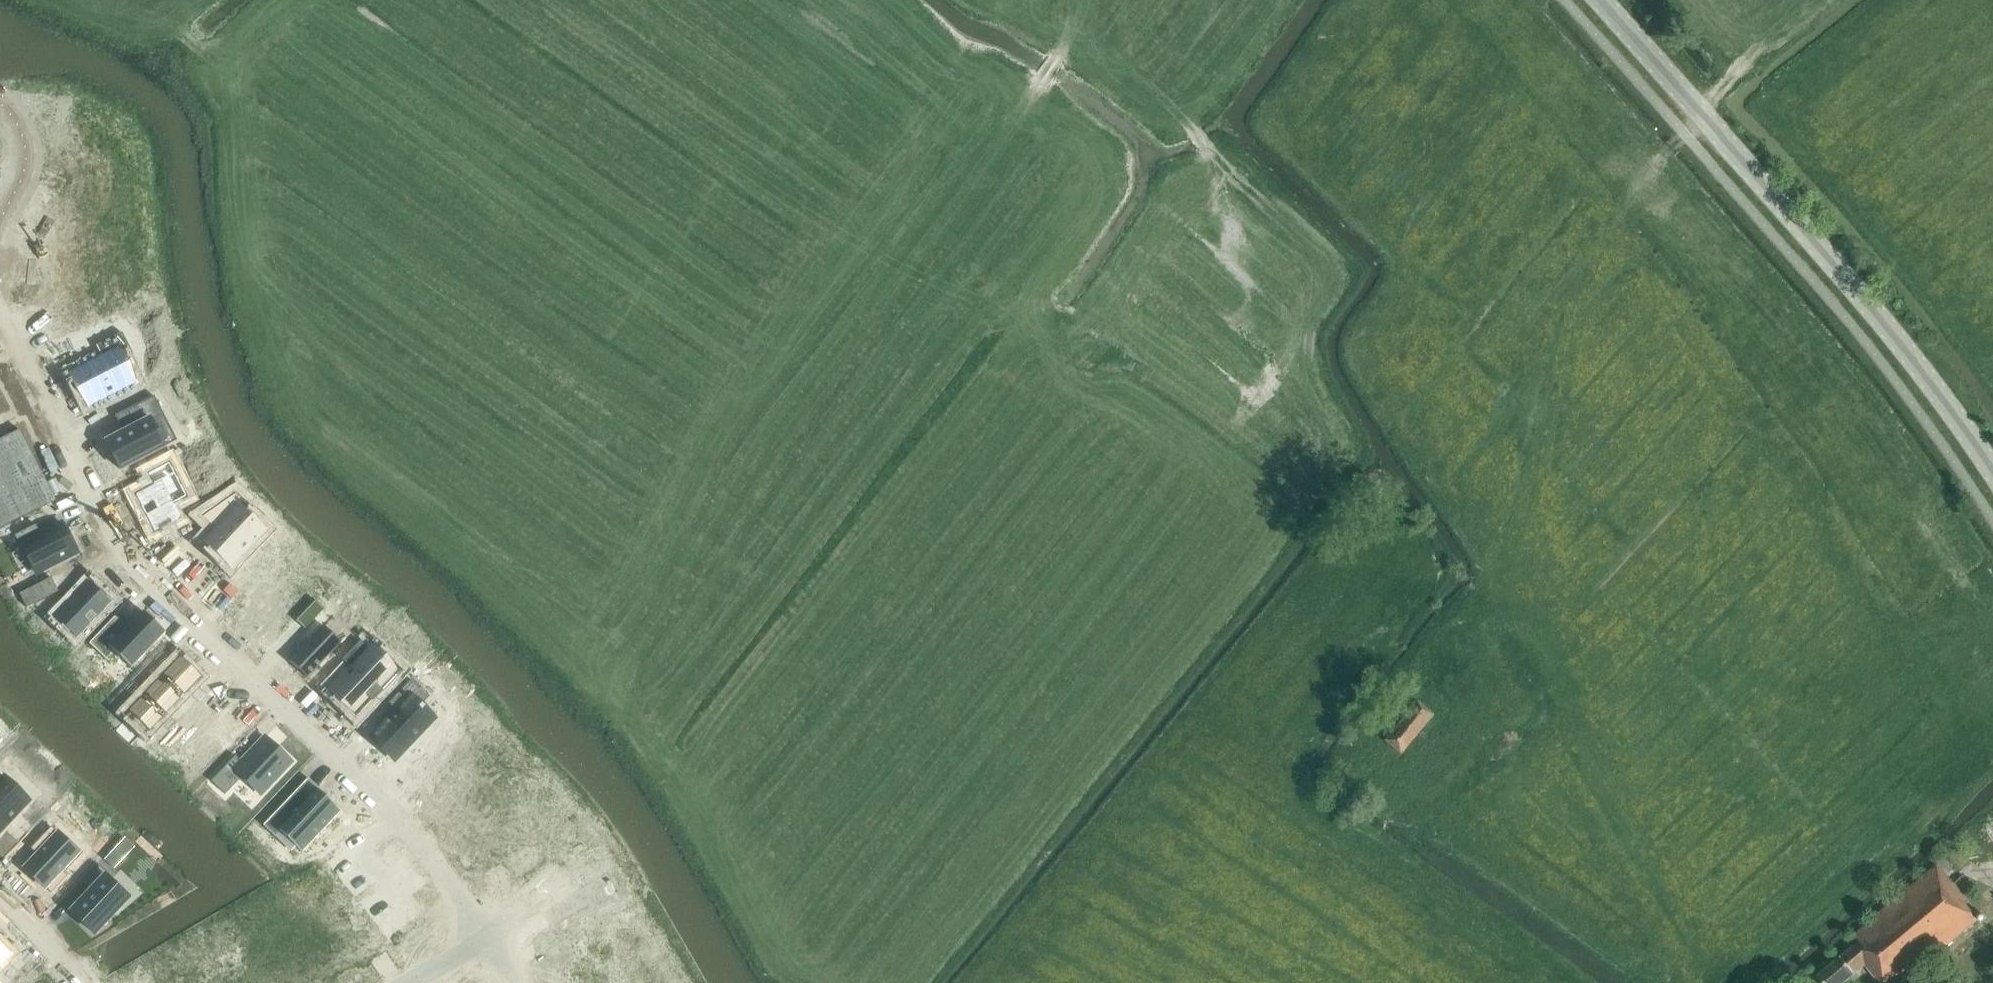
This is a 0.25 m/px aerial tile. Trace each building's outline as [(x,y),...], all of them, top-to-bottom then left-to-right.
[(101,358),(71,373),(88,405),(134,382),(122,359),(132,354),(121,333),(95,346),(101,358)] [(134,426),(106,441),(120,470),(163,447),(150,421),(162,414),(153,397),(126,410),(134,426)] [(0,499),(0,530),(49,505),(40,488),(47,485),(19,430),(0,440),(0,479),(8,495),(0,499)] [(151,485),(133,494),(153,533),(180,519),(173,505),(186,498),(168,463),(146,474),(151,485)] [(238,506),(204,543),(228,565),(263,529),(238,506)] [(35,525),(13,536),(19,547),(20,546),(34,573),(77,551),(63,524),(41,536),(35,525)] [(271,577),(237,613),(263,638),(297,601),(271,577)] [(46,580),(15,596),(22,611),(54,594),(46,580)] [(89,582),(54,619),(76,639),(111,602),(89,582)] [(315,601),(295,622),(304,630),(324,610),(315,601)] [(113,619),(90,643),(102,654),(110,646),(132,667),(167,631),(144,610),(125,630),(113,619)] [(298,653),(289,662),(306,679),(316,669),(340,644),(323,627),(298,653)] [(350,669),(330,690),(356,715),(396,673),(370,649),(368,650),(360,642),(341,661),(350,669)] [(179,657),(124,715),(146,735),(201,678),(179,657)] [(410,697),(375,733),(399,756),(433,719),(410,697)] [(194,715),(179,731),(206,756),(217,745),(220,748),(233,734),(230,731),(242,719),(235,712),(236,711),(235,710),(234,711),(226,704),(227,703),(226,702),(225,703),(223,700),(202,722),(194,715)] [(1399,755),(1433,716),(1417,701),(1383,741),(1399,755)] [(265,738),(234,770),(259,794),(290,762),(265,738)] [(445,747),(414,781),(437,802),(446,793),(447,794),(459,782),(457,781),(468,769),(445,747)] [(30,802),(4,777),(2,780),(0,778),(0,834),(30,802)] [(307,779),(264,825),(277,837),(282,832),(303,852),(341,811),(307,779)] [(468,814),(453,830),(477,852),(487,841),(488,842),(502,827),(501,826),(514,813),(490,790),(480,781),(458,804),(468,814)] [(64,798),(49,814),(61,825),(76,809),(64,798)] [(36,855),(24,868),(51,894),(68,876),(61,870),(77,853),(51,828),(30,849),(36,855)] [(91,892),(71,913),(93,934),(127,898),(107,878),(109,876),(99,866),(82,883),(91,892)] [(1965,899),(1938,866),(1855,935),(1860,942),(1818,977),(1822,982),(1845,982),(1865,966),(1879,982),(1902,982),(1978,920),(1976,917),(1965,906),(1968,903),(1965,899)] [(1963,876),(1953,884),(1966,899),(1975,891),(1963,876)] [(333,877),(321,887),(338,908),(350,898),(333,877)] [(285,886),(278,890),(284,901),(291,897),(285,886)] [(278,890),(271,895),(277,905),(284,901),(278,890)] [(344,912),(325,923),(343,955),(362,944),(344,912)] [(325,923),(305,934),(324,966),(343,955),(325,923)] [(251,928),(237,935),(251,959),(264,951),(251,928)] [(600,936),(588,943),(608,976),(643,955),(628,930),(603,942),(600,936)] [(305,934),(286,945),(304,978),(324,966),(305,934)] [(237,935),(224,943),(238,966),(251,959),(237,935)] [(10,954),(0,945),(0,965),(10,954)] [(266,957),(282,982),(295,982),(304,978),(286,945),(266,957)] [(182,946),(175,950),(181,961),(188,957),(182,946)] [(175,950),(168,954),(174,965),(181,961),(175,950)] [(223,982),(250,982),(243,970),(223,982)] [(649,982),(670,982),(665,974),(649,982)]
